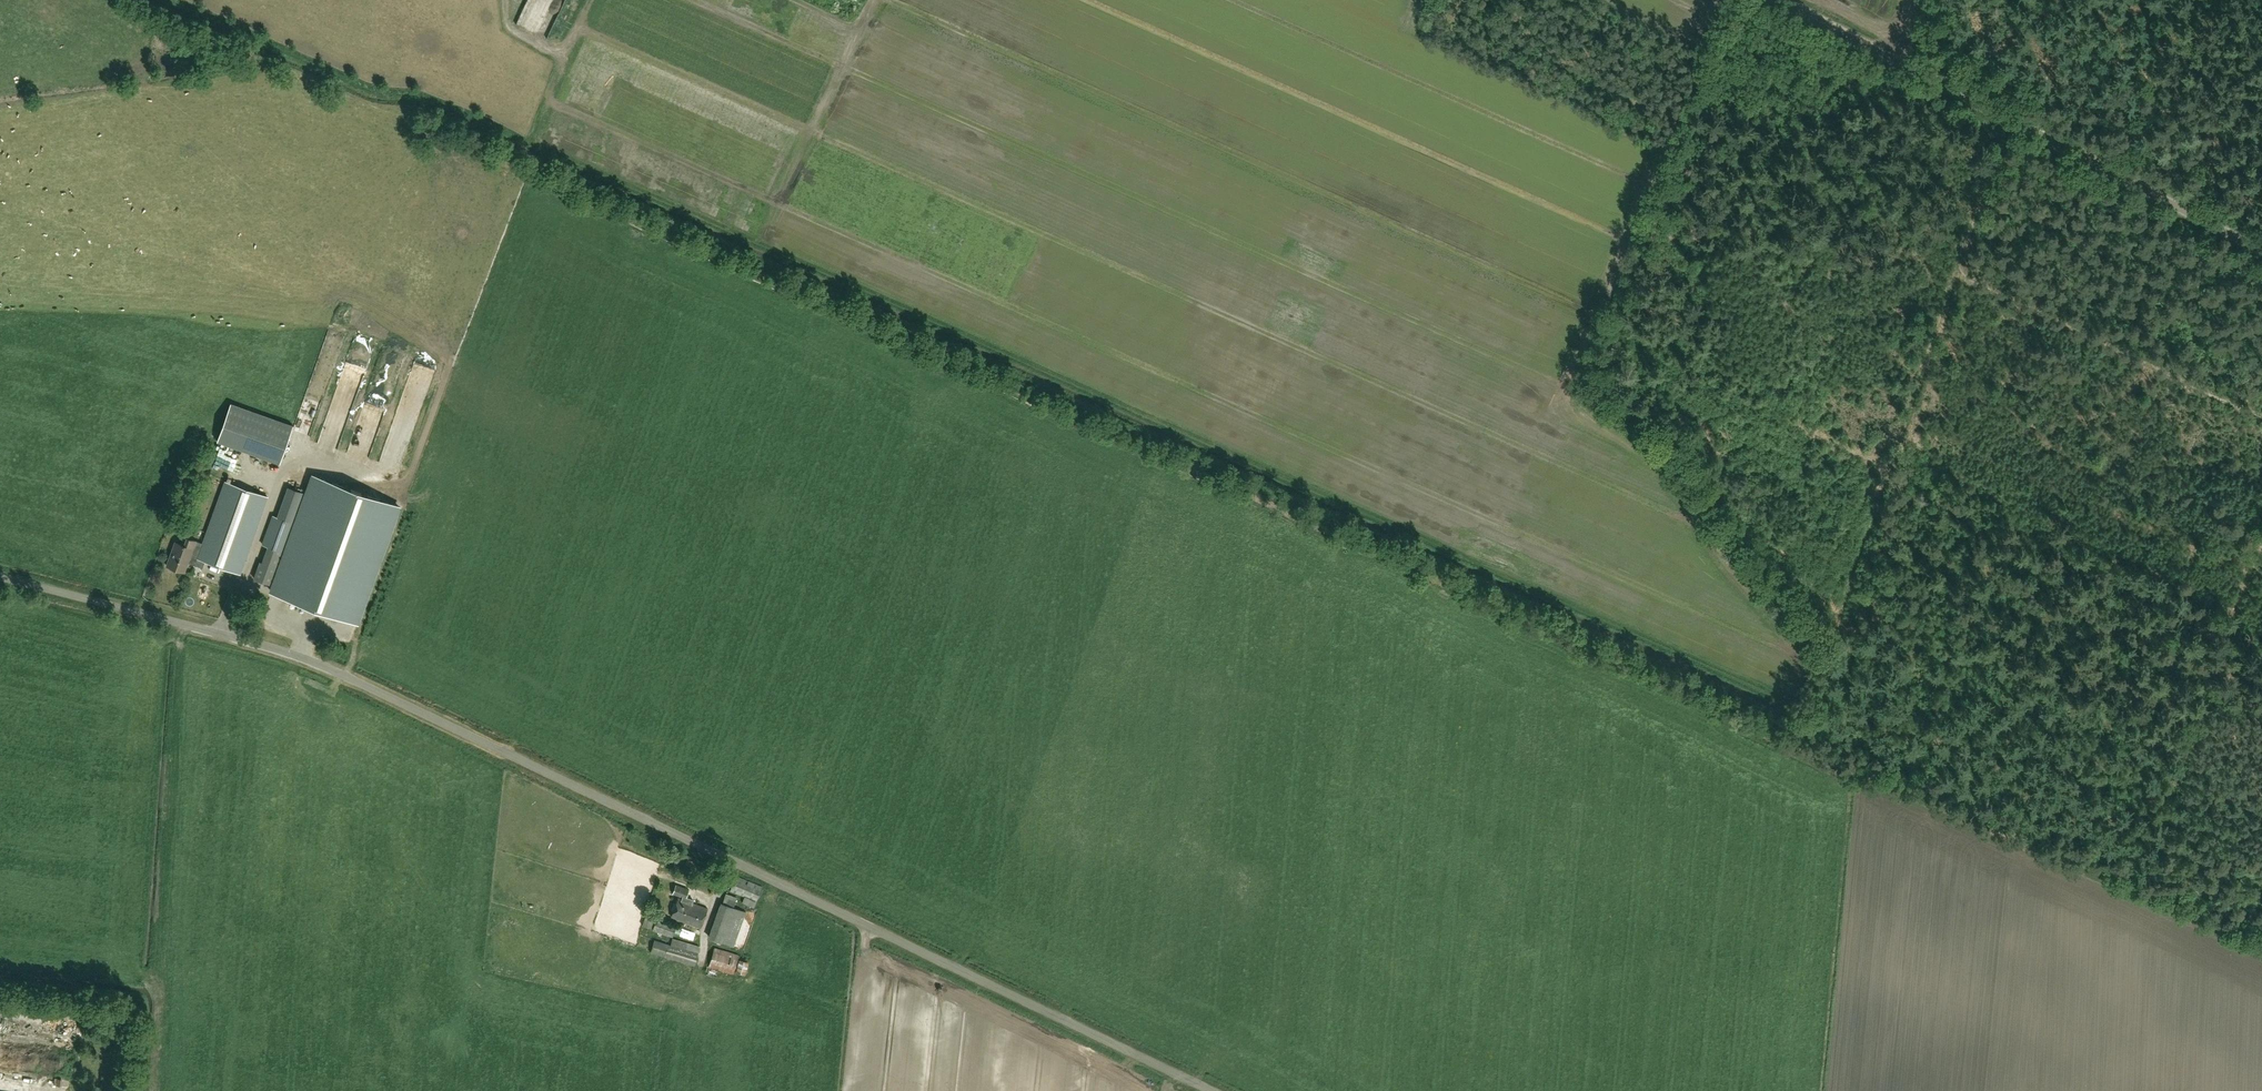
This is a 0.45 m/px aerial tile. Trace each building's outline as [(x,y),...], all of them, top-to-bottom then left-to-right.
[(386,408),(394,379),(376,373),(367,404),(373,405),(371,412),(378,414),(381,407),(386,408)] [(229,403),(226,417),(244,420),(247,407),(229,403)] [(224,414),(217,435),(278,456),(289,423),(268,416),(264,428),(224,414)] [(223,453),(225,448),(215,443),(212,449),(223,453)] [(210,472),(216,454),(208,451),(201,470),(210,472)] [(346,618),(388,503),(324,479),(282,595),(346,618)] [(240,573),(268,497),(225,481),(203,543),(186,537),(184,545),(175,541),(166,565),(184,571),(190,555),(240,573)] [(273,585),(307,494),(288,487),(277,517),(272,515),(262,543),(267,545),(261,562),(260,561),(253,578),(273,585)] [(709,874),(711,869),(687,858),(684,865),(695,869),(709,874)] [(756,901),(762,887),(735,876),(729,889),(744,896),(742,902),(753,907),(756,901)] [(693,899),(686,897),(689,889),(676,885),(673,893),(683,897),(682,899),(678,897),(671,916),(701,928),(708,908),(692,903),(693,899)] [(733,907),(737,897),(726,893),(722,902),(720,902),(711,928),(712,928),(709,937),(733,946),(745,911),(733,907)] [(672,937),(676,926),(656,918),(652,930),(672,937)] [(700,946),(672,937),(670,944),(654,939),(650,952),(694,965),(700,946)] [(733,974),(739,954),(714,947),(708,967),(709,967),(707,974),(716,977),(718,970),(733,974)] [(745,974),(748,961),(739,958),(735,972),(745,974)]
